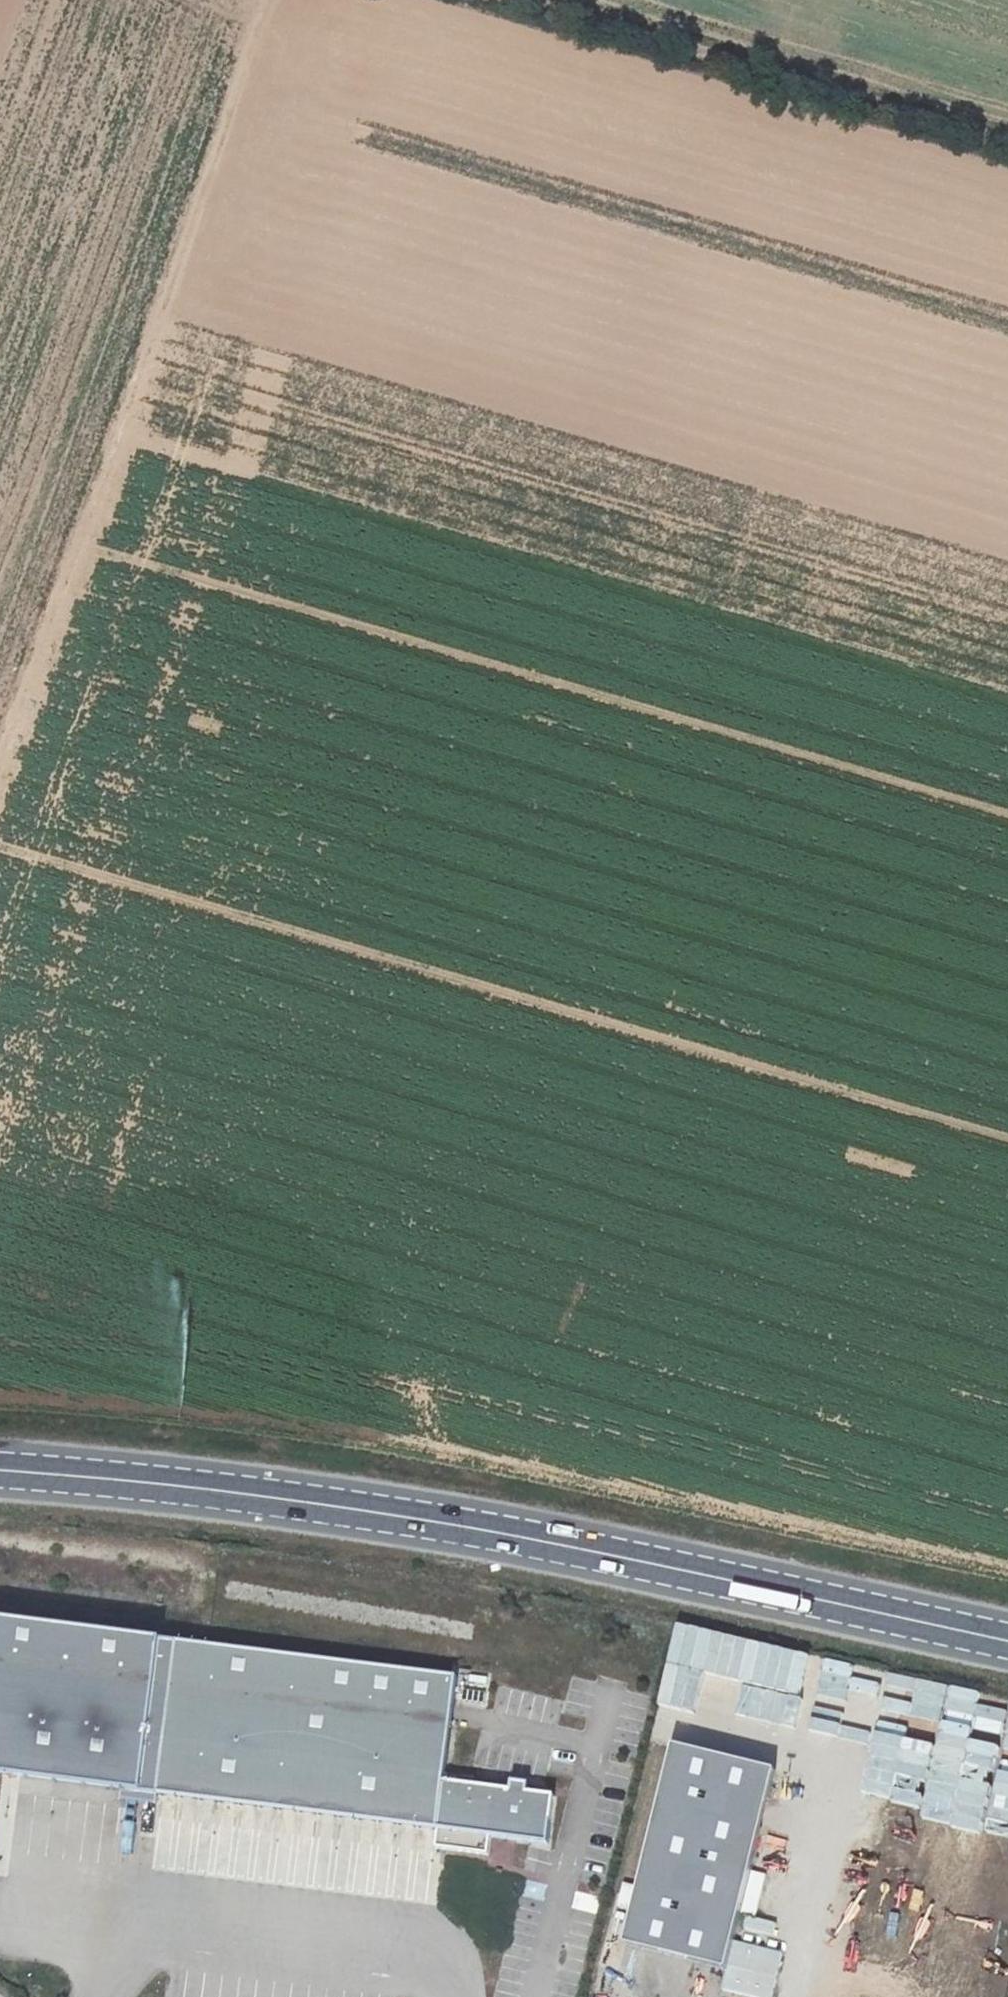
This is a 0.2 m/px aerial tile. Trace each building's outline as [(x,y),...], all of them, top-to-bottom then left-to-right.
[(0,1620),(0,1646),(4,1772),(440,1828),(438,1846),(488,1853),(490,1836),(551,1843),(556,1795),(530,1792),(531,1783),(514,1781),(513,1790),(447,1782),(459,1678),(0,1620)] [(630,1946),(733,1971),(782,1771),(682,1745),(630,1946)]
